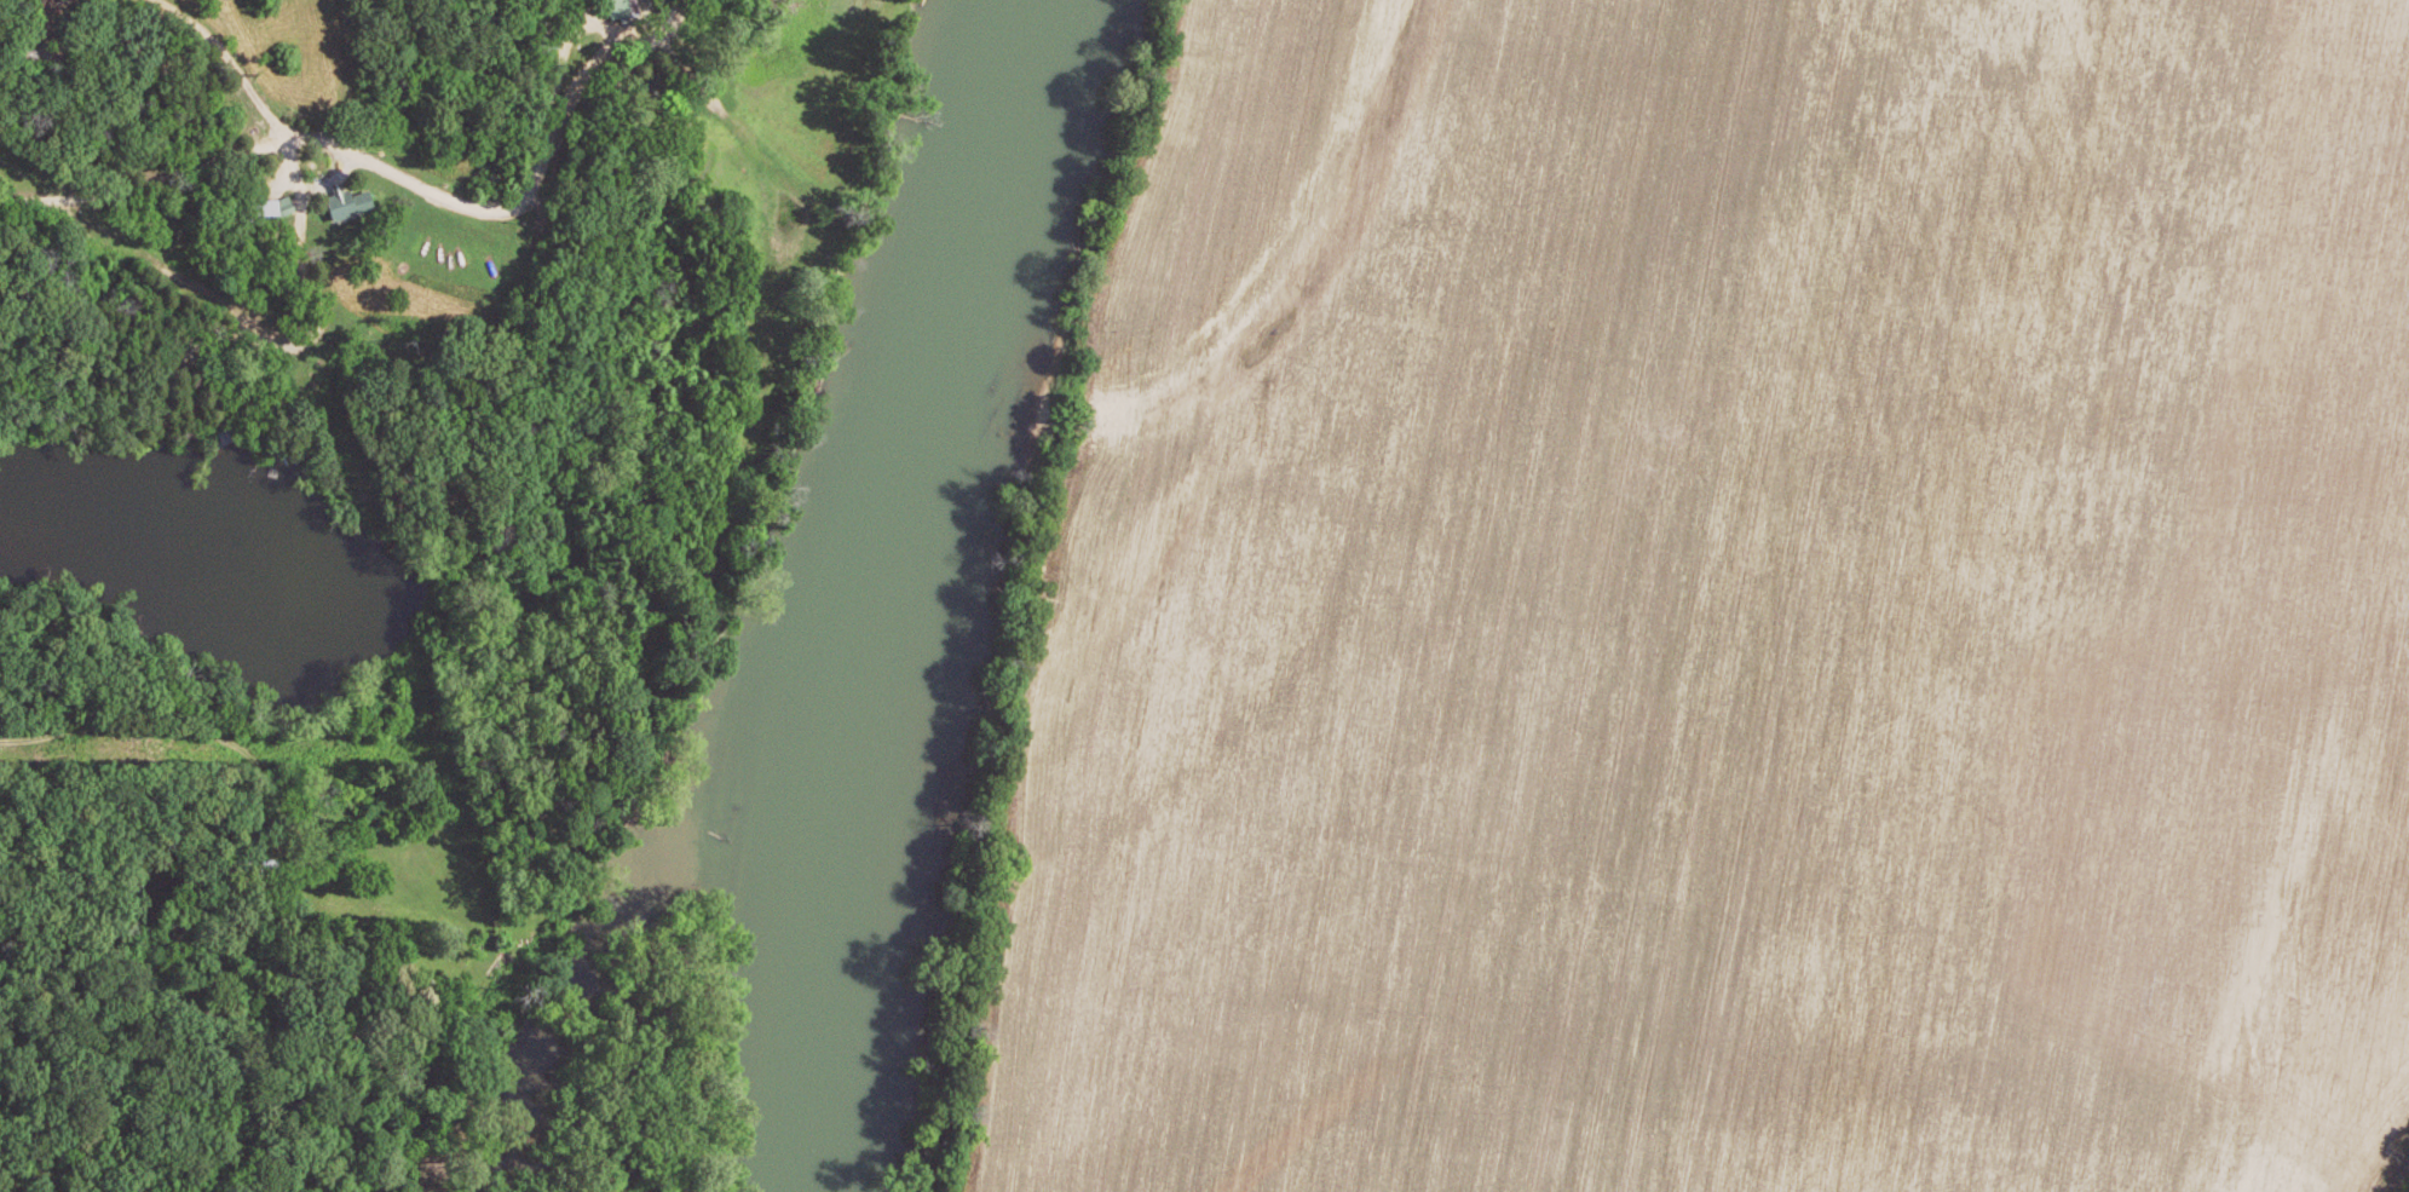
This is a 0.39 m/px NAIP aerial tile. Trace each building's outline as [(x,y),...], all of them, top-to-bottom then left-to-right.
[(641,18),(636,0),(619,0),(607,4),(614,26),(641,18)] [(378,212),(371,189),(329,201),(336,225),(378,212)] [(240,203),(240,222),(294,222),(294,203),(240,203)] [(504,980),(512,965),(496,958),(489,973),(504,980)]
